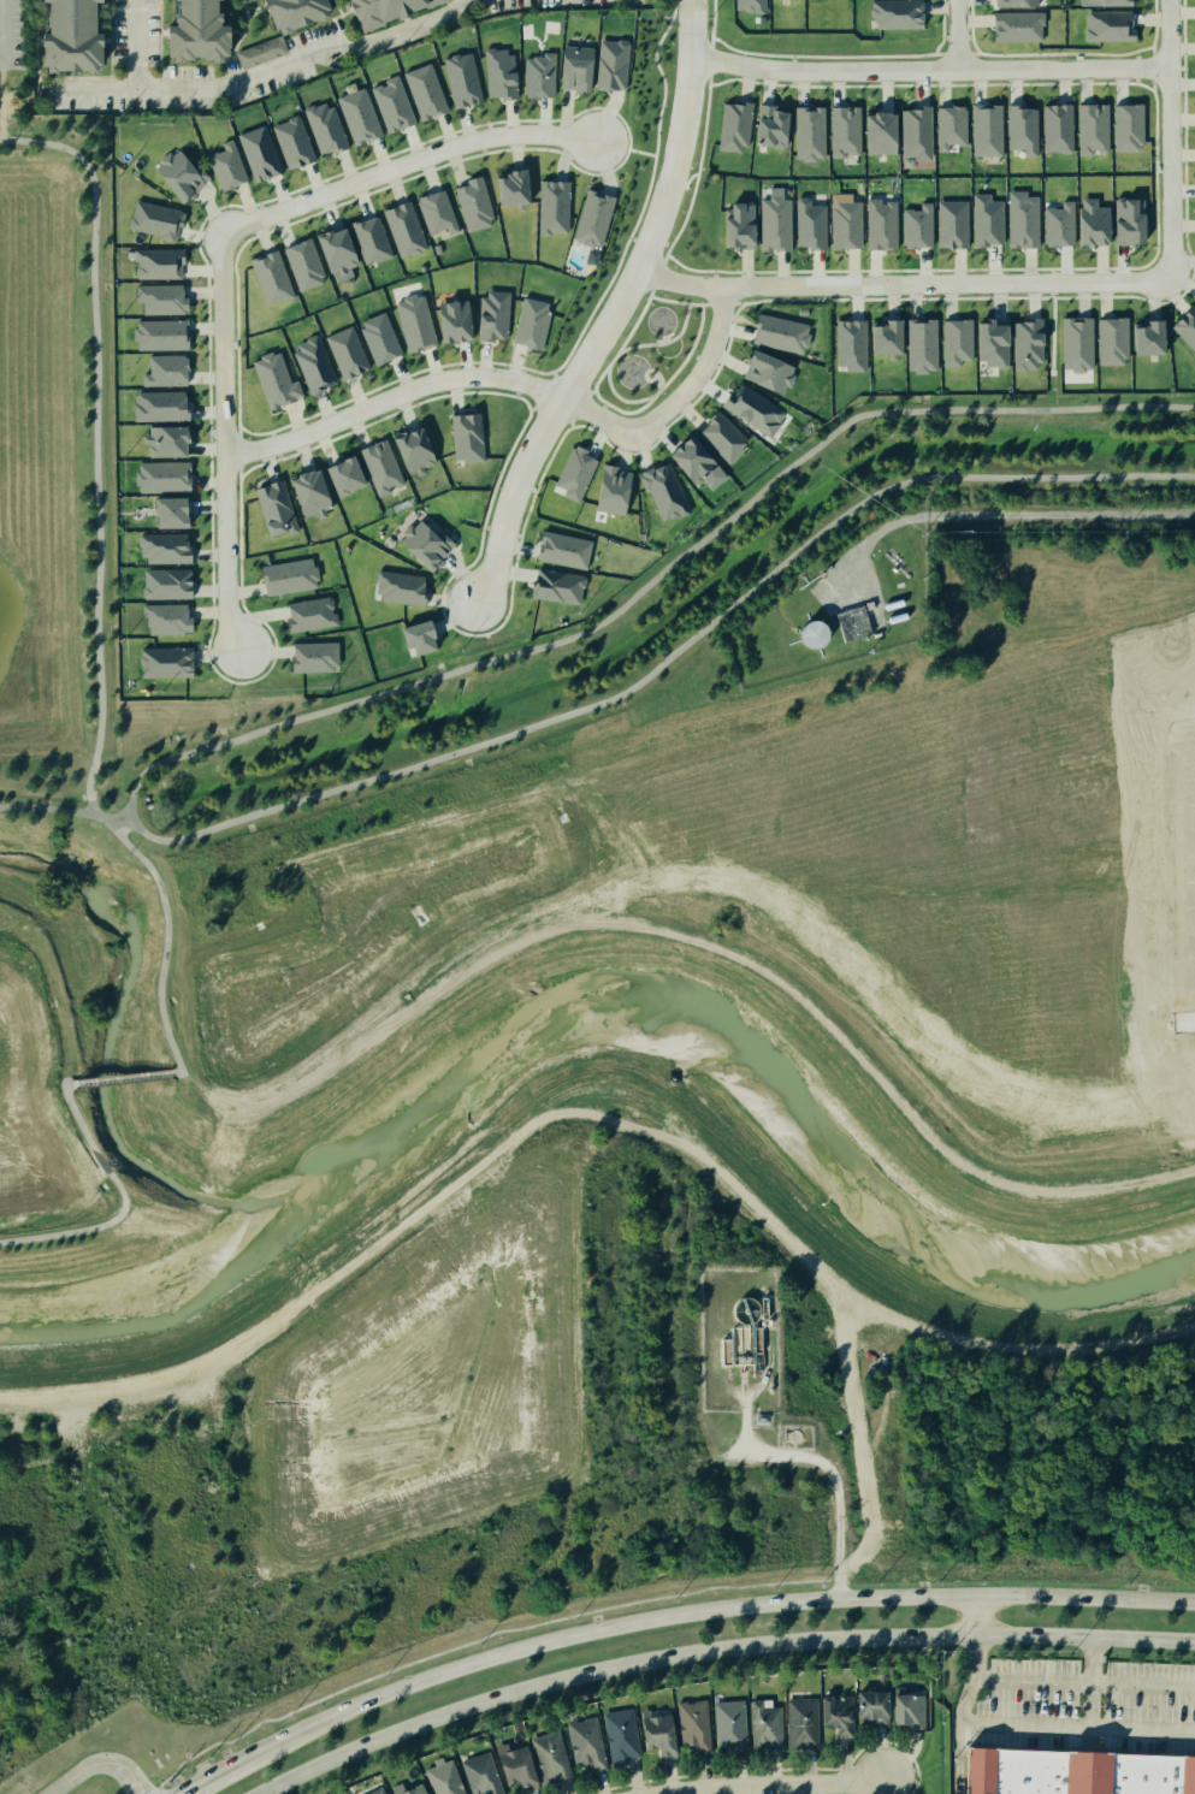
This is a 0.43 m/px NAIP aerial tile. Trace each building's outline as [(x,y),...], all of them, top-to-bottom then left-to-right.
[(35,1),(35,0),(89,0),(89,10),(87,11),(87,25),(89,25),(89,37),(99,37),(99,69),(93,69),(93,73),(73,73),(73,67),(61,67),(61,73),(43,73),(43,69),(36,69),(36,39),(46,39),(45,25),(48,25),(48,11),(43,11),(43,1),(35,1)] [(174,14),(174,0),(213,0),(213,14),(215,14),(215,26),(225,26),(225,57),(219,57),(219,61),(200,61),(200,57),(188,57),(188,61),(168,61),(168,58),(162,58),(162,26),(171,26),(171,14),(174,14)] [(258,4),(266,0),(322,0),(326,11),(320,13),(321,17),(303,24),(302,18),(291,23),(292,28),(276,34),(273,30),(268,32),(258,4)] [(336,8),(332,0),(444,0),(416,12),(413,4),(401,8),(400,6),(386,11),(389,16),(379,19),(383,28),(351,40),(349,35),(344,37),(338,24),(341,23),(336,13),(339,12),(338,7),(336,8)] [(762,22),(762,0),(731,0),(730,22),(762,22)] [(770,8),(807,7),(807,0),(770,0),(770,8)] [(870,32),(925,30),(924,0),(897,0),(869,1),(870,32)] [(993,13),(993,42),(1041,41),(1041,26),(1045,26),(1045,12),(993,13)] [(1137,12),(1075,13),(1075,40),(1137,40),(1137,12)] [(280,35),(236,52),(242,70),(288,52),(280,35)] [(601,37),(626,40),(621,89),(594,87),(601,37)] [(560,48),(584,51),(581,91),(557,90),(560,48)] [(469,51),(444,58),(457,105),(483,99),(469,51)] [(486,55),(513,53),(515,91),(489,94),(486,55)] [(523,55),(548,54),(551,96),(526,99),(523,55)] [(407,72),(425,65),(443,111),(426,118),(407,72)] [(392,75),(365,85),(386,134),(412,122),(392,75)] [(335,97),(357,89),(375,137),(353,146),(335,97)] [(306,105),(325,97),(341,141),(323,148),(306,105)] [(751,101),(720,100),(718,148),(750,149),(751,101)] [(862,101),(891,101),(889,154),(860,153),(862,101)] [(928,107),(956,101),(965,144),(937,150),(928,107)] [(788,103),(755,102),(753,142),(787,143),(788,103)] [(823,102),(791,102),(792,152),(824,150),(823,102)] [(858,102),(827,102),(828,152),(859,150),(858,102)] [(1004,102),(972,103),(974,152),(1005,150),(1004,102)] [(933,103),(900,105),(901,153),(934,152),(933,103)] [(1073,103),(1061,103),(1061,105),(1045,106),(1045,152),(1061,152),(1061,153),(1075,153),(1073,103)] [(1110,103),(1078,105),(1079,152),(1110,150),(1110,103)] [(1148,103),(1116,105),(1117,153),(1149,153),(1148,103)] [(1021,105),(1008,105),(1008,149),(1025,148),(1025,155),(1029,158),(1036,158),(1039,155),(1039,108),(1021,108),(1021,105)] [(316,160),(299,116),(271,126),(289,170),(316,160)] [(282,173),(265,125),(238,135),(255,183),(282,173)] [(202,141),(227,131),(245,183),(220,193),(202,141)] [(155,162),(178,146),(206,183),(183,200),(155,162)] [(495,168),(520,168),(522,201),(497,205),(495,168)] [(451,183),(475,174),(490,215),(468,233),(451,183)] [(545,182),(537,232),(566,237),(574,186),(545,182)] [(410,199),(438,189),(454,230),(425,236),(410,199)] [(756,191),(791,189),(795,251),(761,254),(756,191)] [(582,191),(613,199),(601,247),(593,244),(593,248),(580,245),(581,241),(572,238),(582,191)] [(971,195),(986,194),(986,199),(998,199),(1000,244),(974,244),(971,195)] [(828,199),(853,197),(857,247),(830,248),(828,199)] [(795,199),(797,247),(810,245),(810,249),(823,249),(824,207),(807,207),(809,199),(795,199)] [(130,200),(125,224),(170,231),(173,208),(130,200)] [(1005,200),(1033,200),(1033,245),(1005,245),(1005,200)] [(408,201),(381,211),(398,256),(425,247),(408,201)] [(866,201),(865,250),(894,249),(894,202),(885,202),(885,206),(880,205),(880,201),(866,201)] [(1043,202),(1043,248),(1077,248),(1077,202),(1043,202)] [(1081,202),(1081,247),(1112,247),(1113,202),(1081,202)] [(1118,202),(1118,247),(1150,247),(1150,202),(1118,202)] [(936,203),(936,249),(968,249),(969,205),(936,203)] [(723,205),(723,248),(753,248),(755,205),(723,205)] [(898,206),(925,205),(925,248),(898,248),(898,206)] [(345,219),(373,212),(395,261),(365,266),(345,219)] [(343,226),(317,236),(330,270),(356,260),(343,226)] [(277,242),(307,230),(327,284),(297,296),(277,242)] [(130,248),(130,282),(182,282),(182,248),(130,248)] [(585,262),(588,249),(598,251),(594,265),(585,262)] [(245,260),(272,251),(284,298),(266,306),(245,260)] [(136,285),(137,316),(182,315),(182,285),(136,285)] [(510,291),(487,290),(486,297),(479,296),(477,339),(493,341),(493,338),(507,339),(510,291)] [(389,300),(418,292),(431,344),(402,351),(389,300)] [(520,296),(545,302),(533,345),(508,338),(520,296)] [(468,301),(438,303),(442,344),(465,342),(465,338),(472,338),(468,301)] [(1172,325),(1194,349),(1194,307),(1194,306),(1172,325)] [(1008,313),(1039,309),(1045,366),(1013,369),(1008,313)] [(1093,309),(1124,310),(1124,367),(1093,367),(1093,309)] [(356,320),(381,312),(396,354),(371,362),(356,320)] [(763,315),(756,338),(803,353),(810,330),(763,315)] [(135,319),(136,356),(148,356),(190,356),(190,318),(135,319)] [(963,320),(945,320),(945,367),(962,367),(962,360),(974,360),(974,318),(963,318),(963,320)] [(1064,318),(1064,367),(1072,367),(1072,371),(1084,371),(1084,367),(1092,367),(1092,318),(1064,318)] [(870,319),(870,363),(900,365),(901,320),(870,319)] [(866,370),(865,320),(836,321),(836,370),(866,370)] [(904,320),(930,321),(928,387),(901,386),(904,320)] [(978,320),(978,365),(1008,365),(1010,320),(978,320)] [(1136,326),(1137,355),(1169,354),(1167,320),(1150,320),(1150,326),(1136,326)] [(319,336),(345,327),(362,374),(336,384),(319,336)] [(286,338),(312,330),(330,383),(304,391),(286,338)] [(248,354),(274,345),(292,397),(266,407),(248,354)] [(751,350),(745,363),(749,366),(744,375),(783,393),(794,369),(751,350)] [(143,356),(143,386),(185,386),(185,356),(143,356)] [(733,377),(717,399),(774,438),(789,415),(733,377)] [(131,391),(131,425),(149,425),(189,426),(189,392),(131,391)] [(446,412),(483,408),(487,463),(451,466),(446,412)] [(381,424),(410,412),(433,463),(404,475),(381,424)] [(718,412),(698,431),(728,460),(747,440),(718,412)] [(152,428),(152,461),(187,461),(188,430),(152,428)] [(357,439),(378,432),(397,481),(377,489),(357,439)] [(696,433),(674,452),(699,482),(721,463),(696,433)] [(320,452),(350,443),(363,486),(335,496),(320,452)] [(568,443),(596,456),(574,502),(548,489),(568,443)] [(278,461),(308,450),(329,513),(300,522),(278,461)] [(669,460),(657,466),(656,463),(639,472),(641,474),(637,476),(645,492),(649,491),(663,520),(669,516),(679,513),(681,517),(691,513),(687,505),(690,504),(669,460)] [(140,463),(138,497),(153,497),(187,497),(187,464),(140,463)] [(601,464),(632,472),(622,517),(590,511),(601,464)] [(249,476),(277,467),(297,529),(270,539),(249,476)] [(150,499),(150,527),(184,527),(184,501),(150,499)] [(395,535),(437,509),(462,549),(421,575),(395,535)] [(534,528),(533,558),(587,562),(588,532),(534,528)] [(141,538),(142,564),(187,563),(185,535),(141,538)] [(259,563),(265,599),(288,594),(318,590),(312,555),(259,563)] [(141,566),(141,598),(194,602),(194,566),(141,566)] [(534,569),(530,596),(584,605),(588,579),(534,569)] [(379,572),(375,603),(418,608),(421,576),(379,572)] [(286,598),(292,630),(336,623),(331,590),(286,598)] [(147,600),(146,632),(183,634),(185,603),(147,600)] [(872,600),(865,603),(868,610),(875,609),(872,600)] [(862,605),(834,614),(842,641),(870,634),(862,605)] [(396,622),(409,658),(436,649),(422,612),(396,622)] [(815,649),(811,647),(807,646),(805,644),(803,641),(801,638),(800,633),(801,629),(804,626),(806,623),(810,622),(814,621),(817,621),(821,623),(824,626),(827,628),(828,632),(828,635),(827,640),(826,643),(822,646),(818,647),(815,649)] [(285,641),(285,676),(336,676),(336,643),(285,641)] [(136,646),(137,682),(195,680),(193,644),(136,646)] [(720,1364),(718,1326),(758,1326),(759,1352),(749,1354),(749,1363),(720,1364)] [(848,1688),(881,1691),(882,1727),(870,1727),(866,1715),(848,1716),(848,1688)] [(816,1695),(844,1694),(845,1733),(818,1734),(816,1695)] [(887,1694),(922,1695),(924,1735),(906,1735),(901,1723),(886,1723),(887,1694)] [(781,1697),(812,1698),(815,1748),(785,1747),(781,1697)] [(672,1700),(700,1698),(705,1755),(675,1759),(672,1700)] [(708,1701),(741,1698),(743,1753),(710,1754),(708,1701)] [(746,1701),(776,1700),(781,1748),(746,1751),(746,1701)] [(597,1711),(629,1705),(634,1759),(608,1764),(597,1711)] [(635,1711),(665,1707),(670,1752),(638,1755),(635,1711)] [(560,1725),(592,1715),(604,1769),(574,1778),(560,1725)] [(526,1737),(555,1729),(569,1777),(539,1786),(526,1737)] [(536,1788),(514,1793),(505,1793),(491,1748),(520,1739),(536,1788)] [(958,1746),(1194,1755),(1194,1793),(957,1793),(958,1746)] [(486,1751),(500,1793),(465,1793),(456,1760),(486,1751)] [(448,1755),(461,1793),(430,1793),(420,1766),(448,1755)] [(416,1778),(423,1793),(393,1793),(391,1788),(416,1778)] [(378,1784),(383,1793),(356,1793),(378,1784)]
